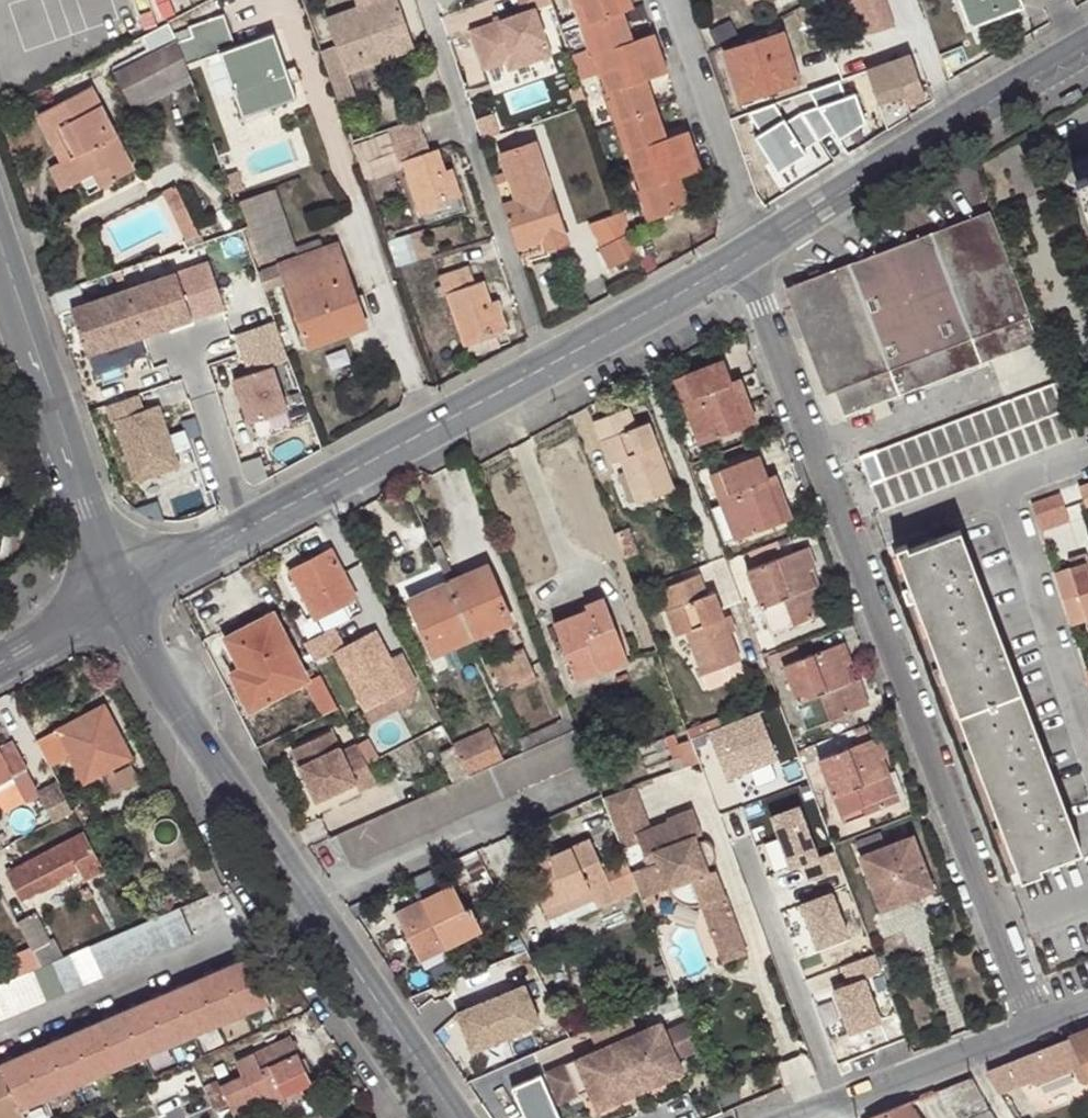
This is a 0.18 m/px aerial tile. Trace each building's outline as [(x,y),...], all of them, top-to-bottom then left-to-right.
[(190,3),(189,0),(157,0),(164,15),(190,3)] [(357,5),(326,17),(345,71),(347,70),(384,57),(382,52),(377,39),(409,28),(399,0),(355,0),(357,5)] [(470,27),(481,59),(512,49),(517,65),(553,53),(536,4),(549,0),(521,0),(524,9),(470,27)] [(592,48),(632,34),(623,7),(629,5),(627,0),(575,0),(592,48)] [(888,0),(847,0),(858,35),(895,23),(888,0)] [(969,23),(1022,3),(1021,0),(960,0),(969,23)] [(224,13),(174,31),(177,38),(186,63),(218,52),(227,48),(237,76),(228,79),(239,107),(267,98),(269,106),(290,99),(282,72),(287,69),(274,31),(237,45),(224,13)] [(409,28),(377,39),(382,52),(413,40),(409,28)] [(632,34),(592,48),(599,66),(653,218),(673,211),(673,208),(692,201),(682,173),(701,165),(689,128),(668,134),(647,78),(667,70),(652,28),(632,34)] [(726,49),(739,90),(778,77),(781,84),(799,78),(782,32),(726,49)] [(186,63),(177,38),(113,71),(129,100),(188,70),(186,63)] [(335,43),(320,49),(338,100),(355,94),(347,70),(345,71),(335,43)] [(227,48),(218,52),(228,79),(237,76),(227,48)] [(925,93),(924,90),(913,53),(869,68),(887,127),(910,112),(906,102),(925,93)] [(297,96),(287,69),(282,72),(290,99),(297,96)] [(778,77),(739,90),(741,96),(781,84),(778,77)] [(842,77),(791,96),(818,138),(834,127),(839,136),(865,120),(858,89),(846,92),(842,77)] [(62,160),(57,163),(68,186),(94,173),(110,164),(117,178),(133,170),(91,87),(38,114),(62,160)] [(791,96),(747,110),(760,131),(754,135),(774,171),(806,151),(803,146),(818,138),(791,96)] [(242,115),(269,106),(267,98),(239,107),(242,115)] [(423,132),(393,142),(399,159),(403,160),(422,210),(452,200),(451,194),(460,189),(454,175),(450,177),(446,169),(437,147),(430,150),(423,132)] [(534,142),(502,153),(507,166),(517,195),(504,200),(501,201),(517,246),(519,244),(539,237),(543,247),(567,239),(534,142)] [(68,186),(57,163),(46,170),(57,192),(68,186)] [(102,186),(117,178),(110,164),(94,173),(102,186)] [(507,166),(494,170),(504,200),(517,195),(507,166)] [(1077,188),(1087,220),(1087,184),(1077,188)] [(989,213),(795,287),(844,417),(1037,343),(989,213)] [(626,255),(641,249),(633,226),(603,242),(613,262),(626,255)] [(417,229),(392,238),(400,262),(426,253),(417,229)] [(259,270),(267,290),(287,283),(308,340),(363,322),(336,245),(259,270)] [(207,258),(127,286),(144,336),(224,308),(207,258)] [(468,266),(437,275),(443,293),(446,292),(466,343),(499,332),(498,327),(505,324),(499,306),(492,308),(489,301),(482,279),(474,281),(468,266)] [(71,304),(70,307),(86,356),(125,342),(144,336),(127,286),(71,304)] [(239,329),(253,370),(235,376),(250,420),(289,406),(273,360),(290,354),(277,316),(239,329)] [(125,342),(86,356),(91,370),(130,356),(125,342)] [(700,445),(758,424),(741,379),(733,381),(726,362),(676,380),(700,445)] [(1053,385),(860,458),(880,512),(1073,439),(1053,385)] [(140,391),(107,401),(111,415),(117,413),(137,476),(180,462),(161,401),(145,406),(140,391)] [(608,439),(619,466),(620,465),(636,506),(677,490),(651,424),(642,429),(634,408),(595,423),(602,442),(608,439)] [(613,468),(619,466),(608,439),(602,442),(613,468)] [(722,504),(736,541),(794,518),(777,474),(771,476),(762,456),(712,475),(722,504)] [(1061,494),(1032,504),(1041,533),(1071,522),(1061,494)] [(726,545),(736,541),(722,504),(712,508),(726,545)] [(989,611),(959,531),(897,555),(927,635),(989,611)] [(342,601),(355,594),(329,547),(290,568),(316,615),(317,614),(325,629),(334,625),(350,616),(342,601)] [(773,632),(830,610),(815,570),(818,568),(810,547),(749,570),(773,632)] [(1054,573),(1071,626),(1087,620),(1087,562),(1054,573)] [(489,567),(449,584),(474,641),(514,623),(489,567)] [(672,608),(683,634),(685,634),(700,675),(741,658),(715,593),(703,597),(697,577),(658,591),(665,610),(672,608)] [(474,641),(449,584),(412,600),(436,658),(474,641)] [(600,676),(629,664),(605,599),(586,605),(589,611),(556,623),(576,679),(598,671),(600,676)] [(676,637),(683,634),(672,608),(665,610),(676,637)] [(1020,692),(989,611),(927,635),(958,715),(1020,692)] [(278,613),(227,640),(241,668),(247,665),(267,706),(312,683),(326,710),(337,704),(323,676),(313,681),(278,613)] [(325,629),(306,639),(316,659),(334,650),(363,708),(405,687),(375,628),(344,643),(334,625),(325,629)] [(810,728),(872,705),(862,677),(857,679),(851,664),(856,662),(848,642),(786,667),(810,728)] [(528,656),(488,674),(497,694),(537,678),(528,656)] [(252,713),(267,706),(247,665),(241,668),(232,673),(252,713)] [(1050,772),(1020,692),(958,715),(988,795),(1050,772)] [(106,707),(40,740),(54,768),(73,758),(86,783),(133,759),(106,707)] [(782,758),(763,711),(710,731),(729,779),(782,758)] [(339,747),(330,726),(290,745),(298,762),(308,758),(312,767),(302,771),(309,787),(348,768),(353,777),(370,769),(354,740),(339,747)] [(392,810),(332,836),(350,869),(590,763),(577,729),(549,742),(522,753),(503,762),(470,776),(459,781),(456,783),(418,799),(392,810)] [(456,747),(470,776),(503,762),(490,733),(456,747)] [(845,824),(902,803),(886,758),(890,756),(883,737),(821,760),(845,824)] [(31,769),(16,742),(1,751),(0,749),(0,786),(31,769)] [(470,776),(456,747),(445,752),(459,781),(470,776)] [(308,758),(298,762),(302,771),(312,767),(308,758)] [(988,795),(1018,875),(1080,852),(1050,772),(988,795)] [(44,797),(57,821),(76,811),(64,787),(44,797)] [(634,789),(604,799),(627,862),(639,892),(642,900),(668,890),(668,891),(668,892),(668,893),(668,894),(669,895),(669,896),(670,896),(670,897),(670,898),(671,899),(671,900),(672,900),(672,901),(673,901),(673,902),(674,902),(674,903),(675,904),(676,905),(677,905),(678,906),(679,906),(680,906),(680,907),(681,907),(681,908),(682,908),(683,908),(684,908),(685,909),(686,909),(687,909),(688,909),(689,909),(690,909),(691,909),(692,909),(693,909),(694,908),(695,908),(696,908),(697,908),(697,907),(698,907),(723,898),(714,873),(707,875),(705,869),(712,866),(712,865),(713,865),(713,864),(713,863),(713,862),(713,856),(713,855),(713,854),(712,854),(712,853),(712,852),(711,851),(711,850),(711,849),(710,849),(710,848),(709,848),(709,847),(709,846),(708,846),(708,845),(707,845),(706,844),(705,844),(704,844),(704,843),(696,846),(694,840),(702,837),(693,812),(666,821),(667,824),(649,830),(634,789)] [(812,879),(845,867),(839,850),(821,856),(802,806),(775,816),(794,866),(805,861),(812,879)] [(87,881),(107,871),(87,831),(11,872),(26,900),(81,871),(87,881)] [(599,908),(639,892),(627,862),(606,869),(594,836),(555,851),(552,845),(526,855),(548,916),(596,900),(599,908)] [(882,910),(933,893),(913,838),(884,849),(880,836),(857,846),(882,910)] [(436,936),(442,951),(482,933),(470,907),(464,911),(453,886),(393,912),(408,949),(436,936)] [(822,947),(853,936),(838,893),(807,904),(822,947)] [(744,956),(723,898),(698,907),(719,966),(744,956)] [(194,938),(181,906),(136,925),(65,955),(43,965),(10,980),(0,984),(0,1020),(194,938)] [(38,914),(20,922),(32,945),(43,965),(65,955),(56,937),(51,940),(38,914)] [(414,962),(442,951),(436,936),(408,949),(414,962)] [(8,974),(10,980),(43,965),(32,945),(9,957),(16,970),(8,974)] [(838,989),(854,1032),(886,1020),(869,976),(885,970),(879,953),(848,965),(855,983),(838,989)] [(250,958),(0,1065),(22,1112),(271,1004),(250,958)] [(539,1024),(522,985),(457,1013),(473,1052),(539,1024)] [(682,1073),(661,1023),(617,1042),(619,1047),(604,1053),(603,1048),(545,1074),(558,1104),(589,1091),(597,1111),(625,1099),(621,1090),(651,1076),(655,1085),(682,1073)] [(1071,1038),(1084,1057),(1087,1063),(1087,1031),(1071,1038)] [(1071,1038),(1022,1058),(1032,1079),(1064,1066),(1084,1057),(1071,1038)] [(307,1072),(291,1039),(237,1064),(243,1076),(221,1086),(236,1117),(241,1117),(298,1091),(292,1078),(307,1072)] [(619,1047),(617,1042),(603,1048),(604,1053),(619,1047)] [(1087,1071),(1087,1063),(1084,1057),(1064,1066),(1069,1079),(1087,1071)] [(986,1072),(1000,1092),(1032,1079),(1022,1058),(986,1072)] [(22,1112),(0,1065),(0,1117),(24,1117),(22,1112)] [(651,1076),(621,1090),(625,1099),(655,1085),(651,1076)] [(971,1079),(940,1091),(958,1117),(997,1117),(971,1079)] [(874,1117),(921,1117),(912,1103),(874,1117)]
